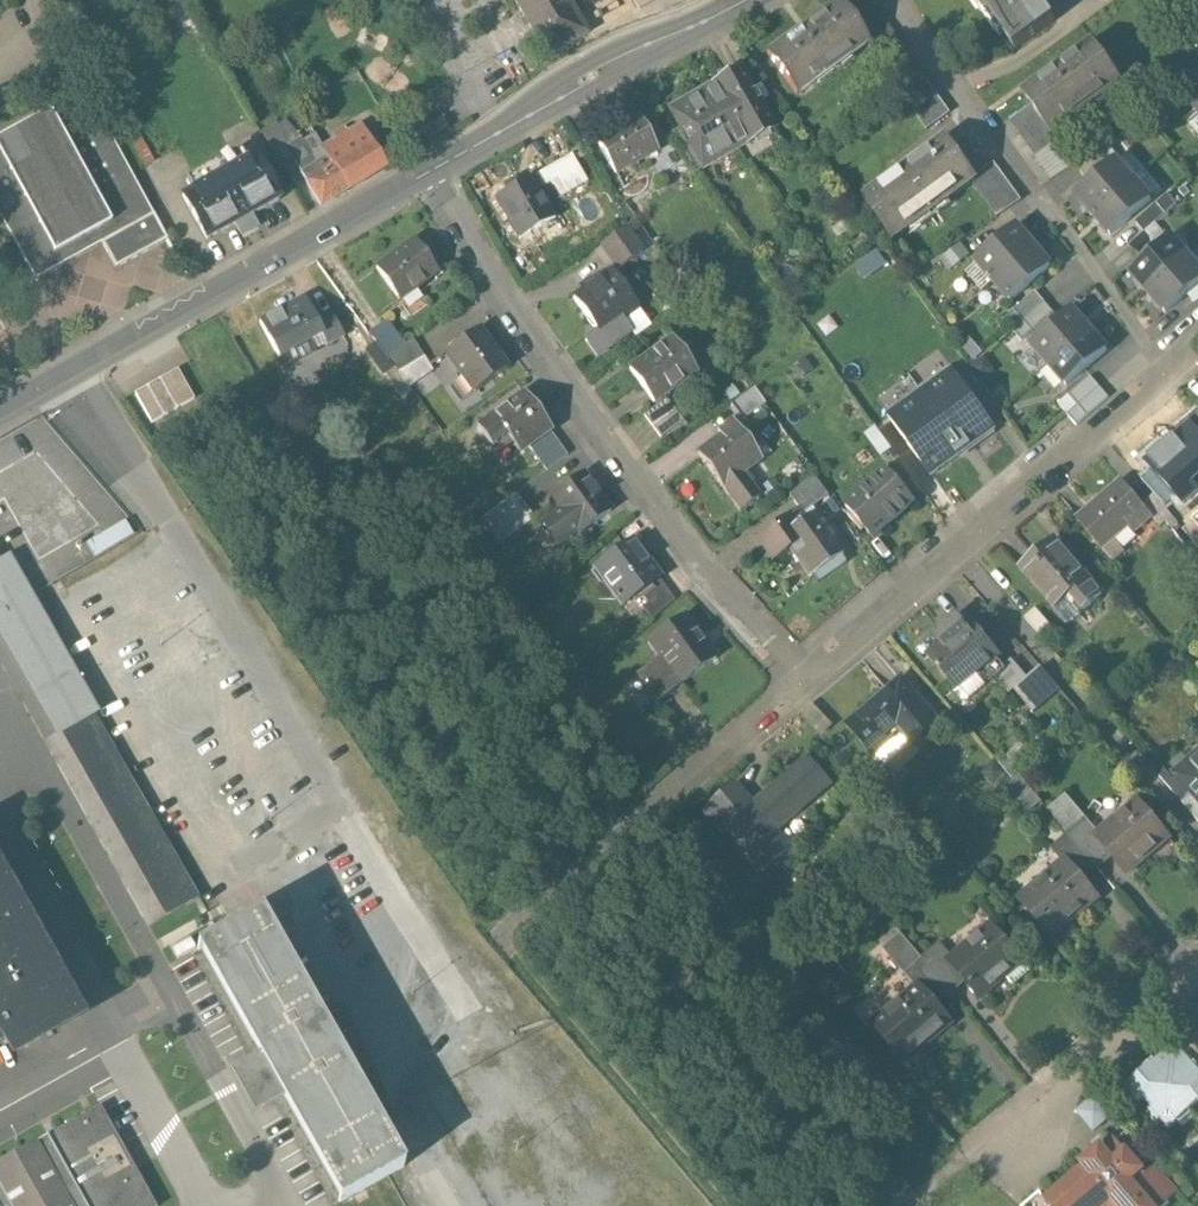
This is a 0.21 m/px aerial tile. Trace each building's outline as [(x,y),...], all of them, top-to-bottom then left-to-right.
[(547,59),(589,35),(570,0),(512,0),(547,59)] [(1041,0),(991,0),(984,5),(1019,53),(1058,24),(1041,0)] [(853,23),(840,3),(766,53),(794,94),(867,44),(853,23)] [(874,8),(853,23),(867,44),(888,29),(874,8)] [(1127,68),(1100,31),(1021,88),(1047,125),(1127,68)] [(738,58),(704,79),(745,146),(780,126),(738,58)] [(704,79),(670,100),(710,165),(745,146),(704,79)] [(928,128),(949,114),(925,79),(904,92),(928,128)] [(87,96),(0,144),(0,216),(35,280),(103,244),(116,268),(166,241),(87,96)] [(324,145),(313,128),(301,136),(288,116),(263,132),(317,214),(354,190),(324,145)] [(362,121),(324,145),(354,190),(391,165),(362,121)] [(662,148),(646,121),(598,150),(614,177),(662,148)] [(857,195),(892,244),(974,185),(994,213),(1022,194),(993,154),(977,165),(951,128),(857,195)] [(587,180),(568,147),(489,193),(516,239),(557,216),(549,202),(587,180)] [(1073,184),(1092,207),(1135,171),(1116,148),(1073,184)] [(283,200),(256,152),(180,196),(207,243),(283,200)] [(1092,207),(1111,229),(1154,194),(1135,171),(1092,207)] [(970,251),(989,273),(1031,238),(1013,215),(970,251)] [(627,222),(594,243),(607,264),(570,287),(594,325),(579,334),(594,358),(634,332),(625,317),(639,308),(615,269),(645,250),(627,222)] [(1127,264),(1146,287),(1189,252),(1170,229),(1127,264)] [(431,301),(421,286),(440,274),(415,236),(372,264),(399,305),(401,304),(408,316),(431,301)] [(989,273),(1008,296),(1050,261),(1031,238),(989,273)] [(856,264),(864,279),(889,265),(881,250),(856,264)] [(1165,310),(1197,283),(1197,263),(1189,252),(1146,287),(1165,310)] [(343,337),(319,286),(255,317),(280,367),(343,337)] [(1026,336),(1045,359),(1088,324),(1069,301),(1026,336)] [(508,371),(478,324),(442,346),(472,394),(508,371)] [(1045,359),(1064,382),(1107,347),(1088,324),(1045,359)] [(702,372),(675,331),(627,362),(655,405),(643,413),(660,439),(685,423),(666,395),(702,372)] [(433,372),(414,339),(387,354),(407,388),(433,372)] [(979,395),(959,366),(925,389),(945,418),(967,448),(1000,424),(979,395)] [(185,367),(143,391),(160,421),(202,397),(185,367)] [(543,472),(570,453),(523,387),(472,423),(500,462),(514,453),(519,459),(529,452),(543,472)] [(756,388),(735,402),(744,416),(765,402),(756,388)] [(945,418),(925,389),(890,414),(910,442),(932,473),(967,448),(945,418)] [(760,492),(742,469),(762,453),(733,417),(692,451),(740,509),(760,492)] [(1196,417),(1142,461),(1182,510),(1197,497),(1197,419),(1196,417)] [(881,451),(892,442),(877,424),(866,432),(881,451)] [(885,463),(843,499),(875,537),(918,501),(885,463)] [(581,467),(547,492),(560,510),(538,527),(555,550),(611,509),(581,467)] [(1158,519),(1124,477),(1074,516),(1108,558),(1158,519)] [(847,551),(815,505),(794,520),(786,508),(755,530),(781,567),(809,547),(823,568),(847,551)] [(126,522),(87,543),(94,556),(133,535),(126,522)] [(1110,596),(1053,531),(1012,567),(1069,632),(1110,596)] [(629,534),(589,565),(622,607),(662,576),(629,534)] [(8,565),(0,569),(0,628),(59,732),(66,728),(170,912),(196,898),(8,565)] [(720,659),(684,607),(640,638),(655,659),(632,675),(653,706),(720,659)] [(995,654),(956,609),(930,631),(939,642),(926,654),(955,688),(995,654)] [(1042,664),(1029,676),(1016,662),(1002,676),(1036,712),(1063,687),(1042,664)] [(938,725),(899,679),(847,723),(872,753),(903,728),(916,743),(938,725)] [(1176,769),(1197,795),(1197,750),(1176,769)] [(834,786),(808,755),(754,800),(732,774),(696,804),(759,877),(795,847),(781,831),(834,786)] [(1184,852),(1148,806),(1101,844),(1136,889),(1184,852)] [(1108,900),(1068,849),(1014,891),(1054,942),(1108,900)] [(9,1069),(93,1021),(0,858),(0,1054),(9,1069)] [(220,940),(199,952),(342,1205),(379,1186),(405,1171),(262,916),(220,940)] [(1026,960),(994,919),(946,957),(979,997),(1026,960)] [(959,1023),(931,987),(876,1029),(905,1066),(959,1023)] [(1188,1043),(1197,1055),(1197,1034),(1188,1043)] [(1180,1042),(1124,1085),(1168,1141),(1197,1118),(1197,1065),(1180,1042)] [(1117,1117),(1099,1094),(1077,1111),(1095,1134),(1117,1117)] [(49,1149),(82,1205),(153,1205),(103,1119),(49,1149)] [(1110,1131),(1041,1196),(1051,1205),(1109,1205),(1111,1204),(1112,1205),(1173,1205),(1177,1202),(1110,1131)] [(0,1176),(0,1205),(82,1205),(49,1149),(0,1176)]
